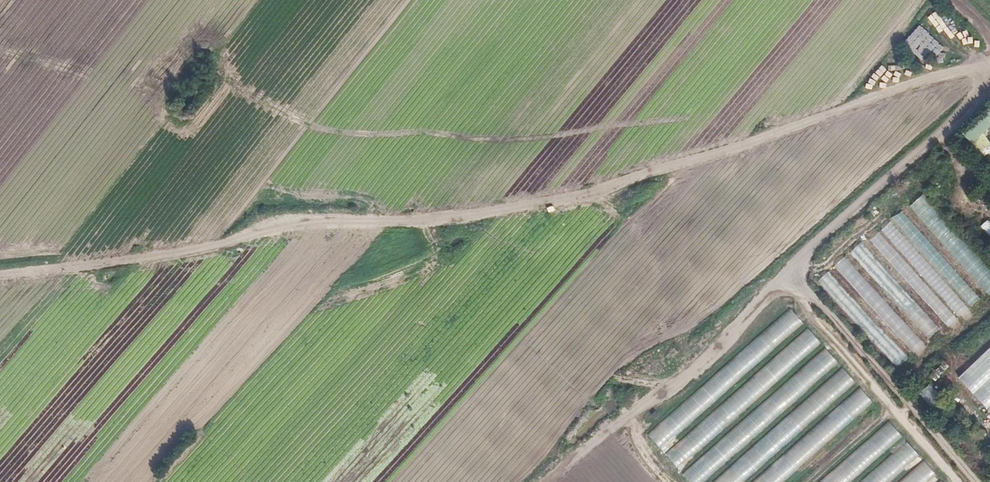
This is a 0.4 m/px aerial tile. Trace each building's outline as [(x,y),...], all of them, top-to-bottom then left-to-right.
[(934,11),(907,36),(925,55),(952,31),(934,11)] [(980,131),(989,123),(989,99),(954,126),(977,156),(989,146),(989,144),(980,131)] [(924,193),(908,208),(987,295),(989,293),(989,263),(924,193)] [(983,296),(904,209),(893,218),(973,305),(983,296)] [(979,226),(989,238),(989,223),(987,219),(979,226)] [(972,307),(892,220),(881,229),(961,317),(972,307)] [(962,319),(881,230),(868,241),(949,329),(962,319)] [(942,330),(862,241),(849,252),(930,341),(942,330)] [(926,345),(846,255),(833,266),(914,355),(926,345)] [(902,351),(831,270),(820,279),(891,360),(902,351)] [(803,324),(788,308),(648,433),(661,449),(803,324)] [(821,345),(807,329),(666,453),(678,469),(821,345)] [(961,376),(975,391),(989,377),(989,348),(961,376)] [(824,349),(683,474),(690,481),(705,481),(838,365),(824,349)] [(928,374),(933,380),(948,368),(944,362),(928,374)] [(457,377),(466,366),(463,363),(453,374),(457,377)] [(840,369),(713,481),(744,481),(855,385),(840,369)] [(978,391),(989,404),(989,379),(978,391)] [(918,392),(934,410),(943,402),(927,384),(918,392)] [(857,387),(749,481),(781,481),(872,403),(857,387)] [(885,421),(818,481),(852,481),(901,438),(885,421)] [(904,443),(859,481),(891,481),(918,458),(904,443)] [(923,460),(898,481),(930,481),(937,476),(923,460)]
